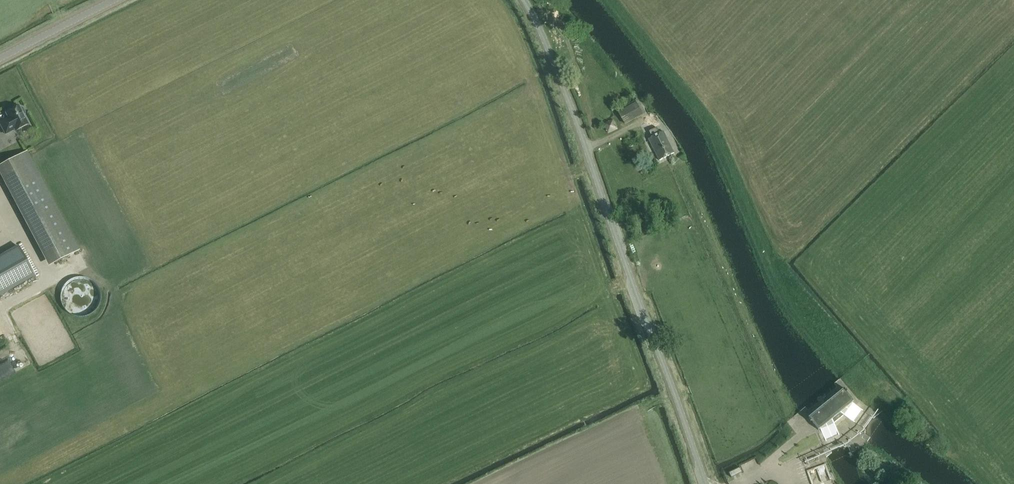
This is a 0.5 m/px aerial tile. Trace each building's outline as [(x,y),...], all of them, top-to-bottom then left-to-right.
[(636,102),(618,112),(626,125),(643,115),(636,102)] [(19,108),(18,106),(5,113),(8,118),(0,122),(0,125),(5,134),(27,122),(23,115),(24,114),(25,113),(22,107),(20,107),(19,108)] [(673,153),(663,133),(659,134),(656,128),(649,132),(652,138),(648,140),(659,160),(673,153)] [(25,152),(0,165),(0,168),(24,214),(28,213),(54,262),(77,250),(25,152)] [(0,256),(0,296),(35,276),(18,245),(0,256)] [(16,338),(6,341),(9,349),(18,345),(16,338)] [(18,353),(8,359),(12,366),(22,360),(18,353)] [(853,401),(843,389),(834,397),(816,412),(808,418),(818,430),(826,424),(844,409),(853,401)] [(880,405),(887,411),(893,404),(885,398),(880,405)] [(741,469),(730,473),(732,478),(743,474),(741,469)]
